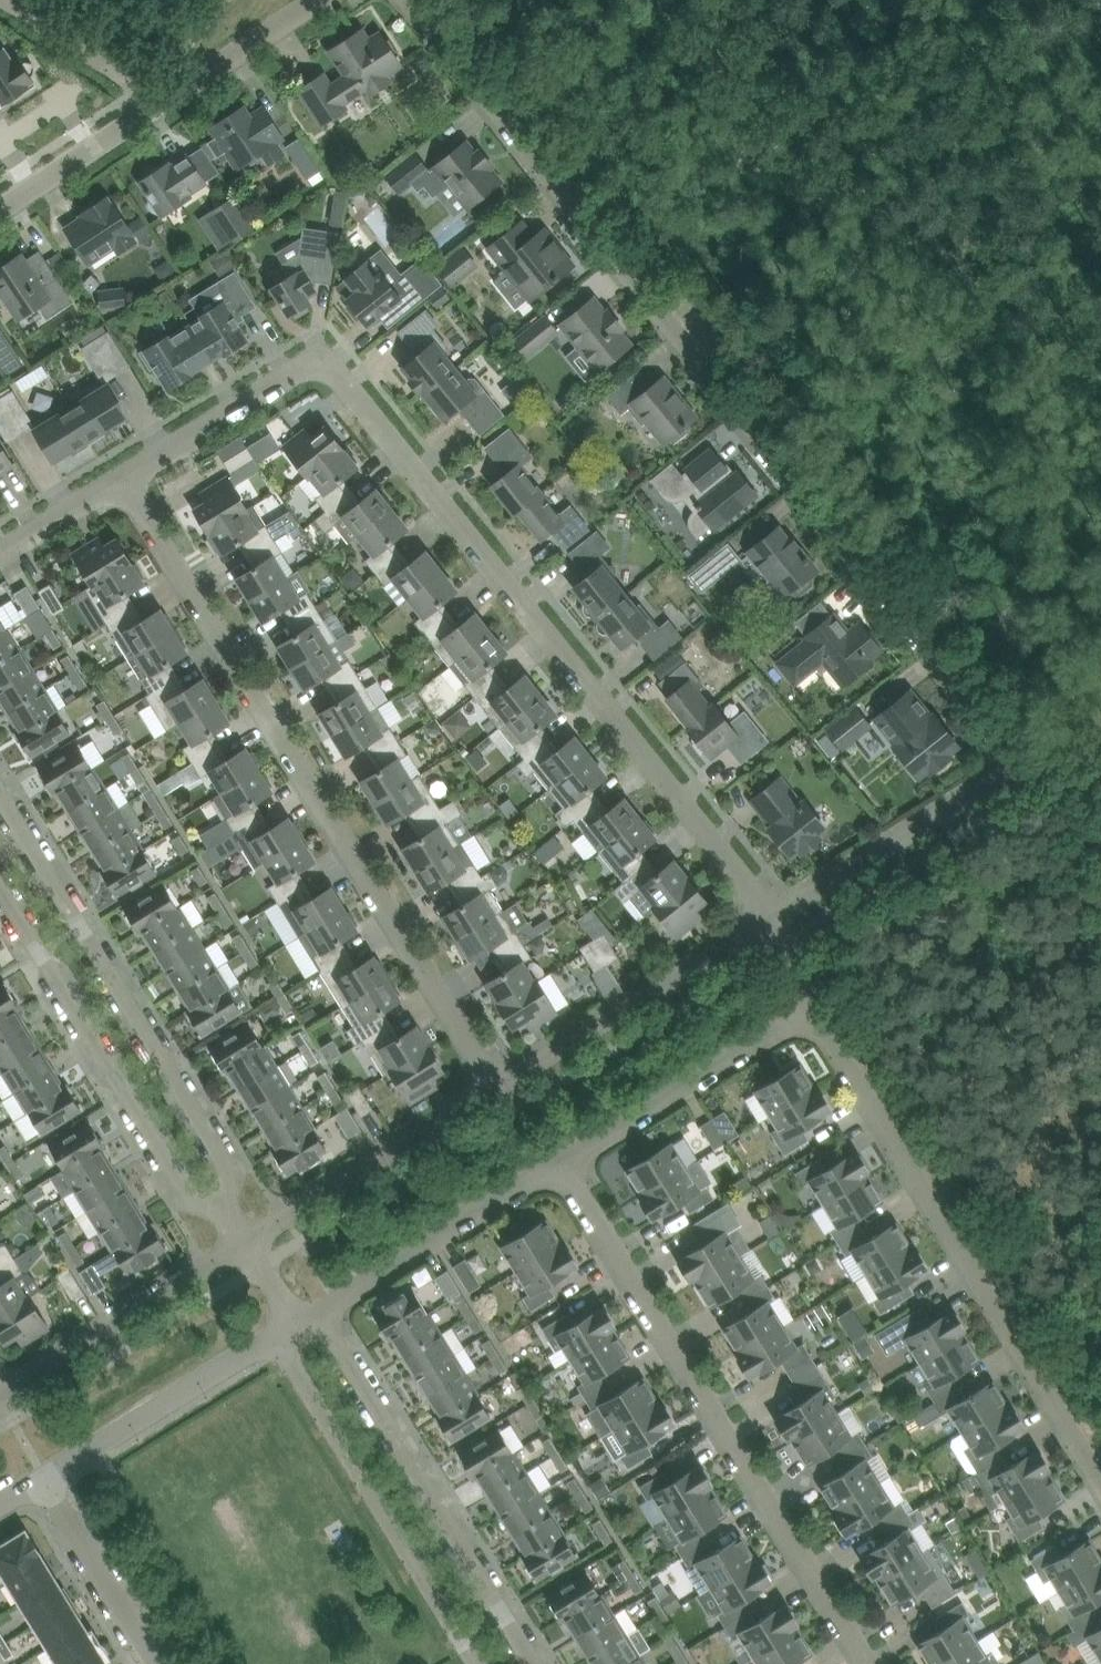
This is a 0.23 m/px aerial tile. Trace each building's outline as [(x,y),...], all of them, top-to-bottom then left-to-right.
[(301,89),(313,108),(323,123),(346,108),(342,103),(367,87),(372,94),(390,81),(386,74),(401,64),(396,56),(401,53),(390,37),(386,40),(381,32),(369,40),(362,29),(357,32),(356,33),(358,37),(351,41),(348,38),(347,39),(331,50),(347,75),(331,86),(324,74),(301,89)] [(4,103),(32,85),(30,82),(33,80),(30,76),(34,74),(35,68),(32,63),(25,61),(22,64),(19,60),(13,64),(3,49),(0,51),(0,97),(4,103)] [(282,138),(275,127),(263,108),(257,112),(258,114),(251,119),(244,107),(241,109),(240,107),(229,114),(230,116),(212,128),(217,136),(208,142),(218,157),(227,151),(231,157),(238,167),(251,158),(248,153),(259,146),(270,162),(283,153),(276,142),(282,138)] [(286,147),(302,170),(316,161),(300,138),(286,147)] [(428,169),(411,183),(419,193),(425,188),(434,198),(452,184),(470,206),(483,195),(501,181),(490,167),(493,165),(485,156),(481,150),(476,154),(465,142),(448,155),(434,167),(436,168),(431,173),(428,169)] [(415,153),(387,176),(400,191),(411,183),(428,169),(415,153)] [(205,181),(200,174),(188,156),(170,167),(168,164),(158,170),(157,168),(152,168),(145,172),(143,176),(145,179),(141,181),(153,199),(151,201),(151,205),(156,213),(160,215),(162,213),(163,214),(190,197),(187,193),(205,181)] [(316,161),(302,170),(308,179),(322,171),(316,161)] [(350,185),(349,196),(365,199),(367,188),(350,185)] [(343,222),(347,189),(335,187),(330,220),(343,222)] [(210,211),(232,244),(255,229),(233,196),(210,211)] [(133,233),(123,218),(111,199),(109,201),(106,198),(102,201),(98,200),(91,204),(91,208),(82,214),(84,217),(66,229),(88,262),(116,244),(120,251),(135,242),(130,234),(133,233)] [(521,222),(504,235),(490,247),(507,268),(530,296),(531,298),(573,265),(544,229),(534,237),(521,222)] [(330,281),(338,233),(306,228),(302,254),(274,271),(280,283),(274,286),(290,314),(294,312),(296,316),(309,309),(306,304),(309,302),(306,296),(316,290),(311,283),(317,279),(330,281)] [(463,249),(439,270),(438,268),(435,270),(449,287),(476,265),(463,249)] [(52,271),(40,252),(26,261),(21,254),(4,265),(3,264),(0,266),(0,289),(20,319),(41,305),(48,316),(71,300),(52,271)] [(347,278),(337,285),(349,299),(352,303),(348,306),(358,318),(362,316),(369,324),(381,314),(389,325),(406,311),(430,292),(440,284),(420,258),(410,267),(392,282),(383,271),(379,274),(368,261),(364,264),(347,278)] [(160,265),(157,273),(163,284),(178,275),(169,260),(160,265)] [(255,306),(243,287),(235,273),(219,283),(228,296),(215,304),(216,307),(202,315),(204,318),(193,325),(213,357),(224,350),(226,353),(247,340),(236,322),(243,318),(240,314),(255,306)] [(123,289),(101,292),(103,308),(125,305),(123,289)] [(593,298),(576,312),(562,323),(599,370),(614,358),(619,358),(627,352),(627,348),(631,344),(619,330),(623,327),(609,310),(606,313),(593,298)] [(427,310),(417,318),(399,332),(413,348),(404,355),(403,360),(406,364),(404,366),(414,378),(410,381),(419,391),(422,389),(425,392),(455,368),(444,354),(447,351),(448,346),(433,328),(438,324),(427,310)] [(527,355),(557,331),(545,316),(515,340),(527,355)] [(189,372),(213,357),(193,325),(169,340),(167,337),(142,352),(151,367),(155,365),(169,388),(191,375),(189,372)] [(1,329),(0,330),(0,364),(6,373),(23,362),(1,329)] [(129,365),(109,333),(84,348),(104,380),(129,365)] [(466,382),(455,368),(425,392),(432,401),(432,406),(438,413),(442,414),(446,418),(459,407),(480,433),(504,414),(475,379),(470,378),(466,382)] [(637,373),(620,387),(609,396),(622,412),(629,406),(643,423),(648,419),(666,441),(671,437),(675,442),(676,440),(687,432),(683,427),(695,417),(663,377),(649,388),(637,373)] [(126,415),(114,396),(108,386),(89,398),(86,393),(69,403),(93,442),(111,431),(108,426),(126,415)] [(0,400),(0,426),(8,439),(33,424),(13,392),(0,400)] [(93,442),(69,403),(53,414),(55,418),(36,430),(54,459),(72,448),(75,452),(89,443),(90,444),(93,442)] [(308,427),(287,444),(285,446),(308,475),(342,447),(327,427),(315,436),(308,427)] [(516,512),(541,492),(519,465),(531,456),(510,429),(487,447),(503,467),(500,470),(505,475),(494,484),(502,494),(500,496),(512,511),(514,510),(516,512)] [(224,461),(248,446),(241,435),(217,450),(224,461)] [(256,441),(248,446),(255,459),(258,463),(266,458),(256,441)] [(1,445),(0,443),(0,472),(13,464),(1,445)] [(231,474),(255,459),(248,446),(224,461),(231,474)] [(357,467),(354,463),(358,461),(348,449),(345,451),(342,448),(343,447),(342,447),(308,475),(311,473),(325,491),(316,498),(326,511),(348,493),(339,482),(357,467)] [(673,464),(653,480),(666,495),(668,497),(670,498),(672,499),(675,499),(677,499),(680,498),(682,497),(683,497),(693,488),(703,500),(697,505),(699,509),(695,512),(695,513),(693,514),(692,516),(691,518),(691,521),(691,523),(691,525),(692,527),(693,529),(698,535),(712,524),(714,527),(739,507),(757,493),(739,472),(734,476),(712,449),(695,463),(687,469),(689,471),(683,476),(673,464)] [(196,510),(209,531),(247,508),(228,477),(202,493),(208,502),(196,510)] [(383,492),(380,495),(376,490),(357,505),(348,493),(326,511),(316,519),(326,532),(345,516),(360,534),(391,509),(389,507),(393,504),(383,492)] [(559,516),(541,492),(516,512),(528,527),(532,523),(543,538),(554,529),(556,531),(554,532),(566,546),(589,528),(571,506),(559,516)] [(275,538),(266,524),(254,504),(247,509),(247,508),(209,531),(209,532),(210,532),(212,535),(208,537),(217,551),(221,549),(223,552),(243,540),(251,552),(275,538)] [(407,529),(391,509),(360,534),(375,553),(366,560),(376,573),(398,555),(388,543),(407,529)] [(778,527),(761,541),(749,551),(771,578),(767,581),(781,599),(793,589),(796,592),(801,593),(811,585),(812,580),(809,576),(817,569),(799,546),(796,549),(778,527)] [(595,619),(625,595),(614,580),(615,566),(609,565),(599,554),(609,546),(598,532),(571,553),(583,567),(584,566),(591,574),(575,586),(587,600),(584,602),(583,608),(585,612),(589,616),(594,616),(595,619)] [(74,553),(86,572),(93,584),(86,589),(131,561),(118,540),(105,548),(99,538),(74,553)] [(251,598),(285,578),(273,558),(283,551),(275,538),(251,552),(259,565),(238,577),(251,598)] [(703,590),(741,559),(729,544),(691,575),(703,590)] [(407,566),(398,555),(376,573),(386,585),(395,578),(410,596),(441,571),(425,552),(407,566)] [(132,566),(130,562),(131,562),(131,561),(86,589),(108,624),(131,609),(123,595),(143,583),(141,579),(145,577),(136,563),(132,566)] [(343,579),(352,590),(363,581),(354,570),(343,579)] [(438,605),(456,590),(441,571),(410,596),(424,614),(415,622),(425,634),(447,617),(438,605)] [(298,598),(285,578),(251,598),(264,620),(285,607),(292,620),(316,605),(308,591),(298,598)] [(38,591),(55,616),(67,608),(50,583),(38,591)] [(14,593),(26,612),(28,615),(41,608),(27,585),(14,593)] [(637,609),(625,595),(595,619),(597,621),(597,626),(599,631),(604,633),(609,633),(612,631),(623,646),(638,633),(645,641),(643,642),(654,657),(681,636),(669,621),(660,629),(641,605),(637,609)] [(327,645),(327,646),(337,640),(316,605),(292,620),(300,632),(280,645),(293,666),(327,645)] [(129,658),(177,629),(167,613),(163,615),(160,610),(140,622),(131,609),(108,624),(117,638),(129,658)] [(491,633),(475,613),(456,628),(447,617),(425,634),(450,665),(491,633)] [(872,632),(869,634),(866,629),(860,623),(858,625),(849,632),(834,613),(805,637),(807,640),(779,663),(795,683),(796,682),(814,668),(818,665),(822,670),(828,665),(844,685),(855,675),(873,662),(870,658),(882,649),(879,645),(881,643),(872,632)] [(36,619),(45,633),(54,628),(44,614),(36,619)] [(63,643),(54,628),(45,633),(55,648),(63,643)] [(19,649),(7,629),(0,633),(0,661),(19,649)] [(186,652),(183,648),(187,645),(177,629),(129,658),(141,678),(150,693),(174,678),(166,665),(186,652)] [(495,638),(491,633),(450,665),(475,696),(497,679),(488,667),(506,652),(503,648),(505,646),(497,637),(495,638)] [(339,665),(327,646),(327,645),(293,666),(306,687),(326,675),(334,687),(358,673),(349,659),(339,665)] [(32,669),(19,649),(0,661),(0,689),(32,669)] [(679,668),(686,663),(675,650),(653,667),(664,681),(679,668)] [(62,659),(71,674),(79,669),(69,654),(62,659)] [(686,663),(679,668),(664,681),(662,682),(672,695),(668,697),(679,710),(676,712),(686,724),(688,722),(690,724),(715,705),(714,704),(711,707),(696,689),(702,684),(686,663)] [(45,690),(32,669),(0,689),(0,697),(5,704),(2,706),(7,713),(45,690)] [(88,684),(79,669),(71,674),(80,689),(88,684)] [(335,733),(369,713),(379,707),(358,673),(334,687),(342,700),(321,712),(335,733)] [(500,727),(540,695),(525,675),(506,690),(497,679),(475,696),(500,727)] [(182,692),(174,678),(150,693),(146,695),(168,730),(182,722),(215,701),(202,679),(182,692)] [(18,734),(57,710),(45,690),(7,713),(11,720),(13,719),(21,731),(17,733),(18,734)] [(910,690),(893,704),(876,718),(897,744),(894,746),(919,777),(929,769),(932,772),(952,756),(949,753),(959,745),(934,714),(931,716),(910,690)] [(556,714),(540,695),(500,727),(525,758),(547,740),(537,729),(556,714)] [(382,705),(391,723),(404,717),(395,698),(382,705)] [(114,714),(108,704),(105,700),(97,705),(101,711),(97,713),(102,722),(107,719),(114,714)] [(228,722),(215,701),(182,722),(194,742),(184,748),(193,762),(217,748),(208,734),(228,722)] [(767,740),(752,721),(745,712),(735,720),(730,724),(715,705),(690,724),(693,728),(690,730),(698,739),(695,741),(704,752),(707,750),(711,756),(727,743),(742,761),(759,747),(767,740)] [(375,755),(399,740),(379,707),(369,713),(335,733),(348,755),(368,742),(375,755)] [(842,747),(870,724),(857,708),(829,730),(842,747)] [(70,731),(57,710),(18,734),(31,755),(70,731)] [(124,729),(123,727),(115,715),(114,714),(107,719),(116,734),(124,729)] [(499,727),(468,753),(485,773),(516,747),(499,727)] [(556,752),(547,740),(525,758),(518,764),(528,776),(535,771),(550,789),(590,757),(574,737),(556,752)] [(376,801),(410,780),(398,760),(408,754),(399,740),(375,755),(383,767),(363,780),(376,801)] [(53,791),(92,767),(79,746),(40,770),(53,791)] [(249,755),(245,749),(225,761),(217,748),(193,762),(202,777),(212,771),(224,791),(258,770),(256,767),(260,765),(252,753),(249,755)] [(122,757),(131,772),(139,767),(130,753),(122,757)] [(590,757),(550,789),(564,807),(556,814),(566,827),(574,820),(596,802),(587,791),(605,776),(590,757)] [(66,811),(105,788),(92,767),(53,791),(53,793),(57,790),(65,802),(62,804),(66,811)] [(139,767),(131,772),(143,792),(151,787),(139,767)] [(251,804),(271,791),(268,787),(272,785),(265,773),(262,776),(258,770),(224,791),(214,797),(227,817),(236,832),(259,817),(251,804)] [(420,774),(410,780),(376,801),(389,822),(409,810),(417,822),(441,808),(441,807),(420,774)] [(826,827),(812,810),(804,800),(801,803),(780,777),(752,800),(773,826),(770,829),(791,855),(799,848),(803,853),(821,838),(817,834),(826,827)] [(151,787),(143,792),(156,812),(164,807),(151,787)] [(82,830),(117,808),(105,788),(66,811),(71,818),(74,817),(82,830)] [(418,869),(459,843),(447,823),(463,813),(454,799),(441,807),(441,808),(417,822),(425,835),(405,847),(418,869)] [(605,814),(596,802),(574,820),(599,851),(640,818),(624,799),(605,814)] [(174,823),(164,807),(156,812),(166,828),(174,823)] [(92,852),(130,828),(117,808),(82,830),(90,843),(87,845),(92,852)] [(303,835),(295,821),(291,823),(288,818),(268,831),(259,817),(236,832),(231,835),(240,850),(243,848),(255,868),(267,860),(301,839),(299,837),(303,835)] [(640,818),(599,851),(614,869),(624,882),(646,864),(637,852),(655,838),(653,835),(656,832),(646,819),(643,822),(640,818)] [(103,873),(142,849),(130,828),(92,852),(96,859),(99,857),(106,870),(102,872),(103,873)] [(173,839),(182,854),(190,849),(181,834),(173,839)] [(314,861),(301,839),(267,860),(279,880),(269,887),(278,901),(302,887),(294,873),(314,861)] [(482,875),(474,862),(462,842),(460,844),(459,843),(418,869),(431,890),(451,877),(458,890),(482,875)] [(549,843),(533,853),(545,868),(552,864),(560,858),(549,843)] [(155,870),(142,849),(103,873),(116,894),(155,870)] [(655,908),(690,880),(689,879),(689,880),(673,861),(655,875),(646,864),(624,882),(614,890),(624,903),(631,897),(645,915),(655,907),(655,908)] [(191,870),(201,885),(209,880),(200,866),(191,870)] [(456,938),(503,909),(491,889),(498,884),(490,871),(482,875),(458,890),(466,903),(446,915),(449,920),(446,922),(456,938)] [(706,899),(690,880),(655,908),(678,936),(701,917),(694,908),(706,899)] [(139,932),(178,907),(165,886),(126,911),(139,932)] [(310,900),(302,887),(278,901),(287,916),(297,910),(310,930),(343,909),(330,888),(310,900)] [(207,897),(217,912),(225,907),(216,892),(207,897)] [(153,951),(191,928),(178,907),(139,932),(140,933),(143,930),(151,942),(148,944),(153,951)] [(235,922),(225,907),(217,912),(226,927),(235,922)] [(357,930),(354,927),(358,924),(350,911),(346,914),(343,909),(310,930),(322,950),(312,956),(321,971),(345,956),(336,943),(357,930)] [(524,943),(539,933),(530,920),(516,929),(503,909),(456,938),(466,954),(469,952),(472,957),(492,945),(500,958),(524,943)] [(168,970),(203,948),(191,928),(153,951),(157,958),(160,957),(168,970)] [(620,957),(605,932),(592,940),(608,965),(620,957)] [(233,938),(242,952),(250,947),(241,933),(233,938)] [(608,965),(592,940),(581,947),(596,972),(608,965)] [(508,970),(488,982),(500,1003),(500,1004),(535,982),(523,962),(532,957),(524,943),(500,958),(508,970)] [(259,962),(250,947),(242,952),(252,967),(259,962)] [(178,992),(216,968),(203,948),(168,970),(176,983),(173,985),(178,992)] [(380,960),(376,962),(373,957),(353,970),(345,956),(321,971),(342,1005),(389,976),(380,960)] [(189,1013),(228,989),(216,968),(178,992),(182,999),(185,997),(192,1010),(188,1012),(189,1013)] [(399,1000),(396,994),(399,992),(389,976),(342,1005),(355,1025),(347,1030),(356,1045),(364,1040),(387,1026),(379,1012),(399,1000)] [(269,983),(278,998),(286,993),(277,978),(269,983)] [(557,1012),(545,993),(538,981),(535,982),(500,1004),(513,1025),(525,1018),(531,1028),(557,1012)] [(0,988),(0,1017),(18,1006),(5,985),(0,988)] [(241,1010),(228,989),(189,1013),(202,1034),(241,1010)] [(295,1008),(286,993),(278,998),(287,1013),(295,1008)] [(18,1006),(0,1017),(0,1045),(29,1027),(25,1020),(22,1021),(15,1009),(19,1007),(18,1006)] [(224,1070),(264,1046),(251,1025),(211,1049),(224,1070)] [(396,1039),(387,1026),(364,1040),(385,1075),(392,1071),(430,1047),(429,1047),(416,1027),(396,1039)] [(29,1027),(0,1045),(0,1065),(4,1071),(39,1049),(31,1036),(34,1034),(29,1027)] [(292,1035),(302,1050),(310,1045),(301,1031),(292,1035)] [(320,1060),(310,1045),(302,1050),(311,1065),(320,1060)] [(238,1090),(276,1066),(264,1046),(224,1070),(225,1071),(229,1069),(236,1081),(234,1083),(238,1090)] [(443,1069),(430,1047),(392,1071),(411,1102),(436,1086),(430,1076),(443,1069)] [(47,1062),(39,1049),(4,1071),(16,1091),(54,1068),(50,1061),(47,1062)] [(757,1091),(768,1110),(771,1114),(814,1088),(800,1065),(757,1091)] [(253,1109),(289,1087),(276,1066),(238,1090),(242,1097),(245,1095),(253,1109)] [(59,1075),(54,1068),(16,1091),(29,1111),(68,1087),(68,1086),(64,1089),(56,1076),(59,1075)] [(318,1076),(327,1091),(336,1086),(326,1071),(318,1076)] [(374,1109),(359,1084),(346,1092),(362,1116),(374,1109)] [(345,1101),(336,1086),(327,1091),(336,1107),(345,1101)] [(81,1108),(68,1087),(29,1111),(42,1133),(81,1108)] [(263,1131),(301,1107),(289,1087),(253,1109),(261,1122),(259,1123),(263,1131)] [(817,1093),(814,1088),(771,1114),(779,1127),(771,1132),(785,1154),(809,1139),(802,1128),(829,1112),(828,1111),(831,1109),(821,1091),(817,1093)] [(362,1129),(350,1110),(348,1106),(335,1114),(349,1137),(362,1129)] [(274,1152),(314,1128),(301,1107),(263,1131),(267,1138),(270,1136),(277,1148),(274,1151),(274,1152)] [(725,1111),(713,1118),(727,1141),(739,1134),(725,1111)] [(727,1141),(713,1118),(701,1125),(715,1149),(727,1141)] [(90,1123),(72,1135),(51,1148),(64,1169),(103,1144),(90,1123)] [(327,1148),(314,1128),(274,1152),(287,1173),(300,1165),(303,1168),(319,1158),(317,1154),(327,1148)] [(104,1146),(103,1144),(64,1169),(76,1189),(115,1166),(110,1159),(108,1160),(100,1148),(104,1146)] [(685,1167),(683,1163),(671,1144),(628,1170),(643,1193),(685,1167)] [(6,1165),(15,1160),(5,1145),(0,1148),(0,1154),(6,1165)] [(29,1171),(48,1161),(41,1147),(22,1157),(29,1171)] [(821,1158),(802,1170),(796,1173),(804,1185),(811,1181),(825,1203),(868,1177),(865,1172),(868,1170),(858,1153),(854,1154),(854,1153),(828,1169),(821,1158)] [(646,1198),(642,1200),(653,1218),(656,1216),(657,1217),(683,1201),(690,1212),(714,1198),(707,1186),(712,1183),(698,1159),(685,1167),(643,1193),(646,1198)] [(24,1175),(15,1160),(6,1165),(16,1180),(24,1175)] [(119,1173),(115,1166),(76,1189),(89,1209),(125,1188),(116,1174),(119,1173)] [(734,1183),(741,1192),(753,1185),(747,1176),(734,1183)] [(882,1201),(868,1177),(825,1203),(839,1225),(831,1230),(839,1243),(863,1228),(856,1217),(882,1201)] [(133,1201),(125,1188),(89,1209),(102,1230),(140,1206),(135,1199),(133,1201)] [(60,1220),(51,1205),(42,1210),(52,1225),(60,1220)] [(144,1214),(140,1206),(102,1230),(114,1250),(154,1226),(153,1225),(149,1227),(142,1215),(144,1214)] [(777,1207),(772,1211),(782,1229),(803,1216),(800,1213),(795,1215),(790,1215),(786,1213),(781,1211),(777,1207)] [(740,1255),(727,1233),(738,1226),(727,1209),(699,1226),(709,1242),(682,1258),(683,1259),(680,1261),(690,1279),(694,1277),(697,1282),(740,1255)] [(770,1213),(759,1220),(768,1236),(779,1229),(770,1213)] [(518,1270),(561,1244),(546,1220),(503,1247),(518,1270)] [(870,1239),(863,1228),(839,1243),(846,1255),(854,1251),(868,1273),(910,1247),(896,1223),(870,1239)] [(166,1247),(154,1226),(114,1250),(127,1271),(136,1266),(138,1269),(155,1259),(153,1255),(166,1247)] [(59,1236),(68,1250),(76,1246),(67,1231),(59,1236)] [(15,1257),(14,1256),(6,1242),(0,1246),(0,1266),(15,1257)] [(564,1249),(561,1244),(518,1270),(532,1292),(525,1297),(533,1311),(557,1295),(549,1283),(575,1267),(574,1266),(578,1264),(567,1247),(564,1249)] [(86,1261),(76,1246),(68,1250),(78,1266),(86,1261)] [(914,1252),(910,1247),(868,1273),(881,1295),(874,1300),(881,1313),(887,1309),(906,1298),(899,1286),(925,1270),(924,1269),(928,1267),(917,1250),(914,1252)] [(769,1285),(761,1273),(754,1277),(740,1255),(697,1282),(711,1305),(737,1289),(744,1301),(769,1285)] [(42,1288),(35,1278),(29,1274),(24,1272),(15,1257),(0,1266),(0,1314),(29,1296),(42,1288)] [(482,1284),(466,1258),(454,1266),(470,1292),(482,1284)] [(807,1264),(813,1274),(823,1268),(816,1258),(807,1264)] [(106,1286),(93,1263),(80,1271),(94,1294),(106,1286)] [(85,1292),(69,1267),(57,1274),(72,1299),(85,1292)] [(435,1277),(447,1296),(449,1300),(454,1297),(462,1292),(448,1269),(435,1277)] [(740,1351),(783,1325),(769,1303),(776,1298),(769,1285),(744,1301),(751,1312),(725,1328),(740,1351)] [(389,1337),(428,1313),(415,1292),(406,1297),(404,1294),(387,1304),(389,1308),(376,1316),(389,1337)] [(474,1312),(462,1292),(454,1297),(466,1317),(474,1312)] [(37,1309),(29,1296),(0,1314),(0,1333),(5,1341),(17,1333),(23,1343),(48,1327),(37,1309)] [(850,1307),(835,1317),(851,1340),(865,1331),(850,1307)] [(567,1313),(548,1325),(543,1328),(557,1351),(564,1346),(572,1359),(615,1332),(612,1327),(615,1325),(605,1308),(601,1310),(600,1309),(574,1325),(567,1313)] [(917,1316),(898,1328),(893,1331),(900,1344),(908,1339),(922,1361),(965,1336),(962,1331),(965,1328),(954,1311),(951,1313),(950,1312),(933,1322),(924,1327),(917,1316)] [(484,1327),(474,1312),(466,1317),(476,1333),(484,1327)] [(403,1357),(441,1333),(428,1313),(389,1337),(389,1338),(393,1336),(401,1348),(398,1349),(403,1357)] [(787,1370),(806,1359),(812,1355),(804,1343),(796,1347),(783,1325),(740,1351),(743,1356),(739,1358),(750,1376),(753,1374),(754,1375),(780,1359),(787,1370)] [(603,1372),(629,1356),(615,1332),(572,1359),(586,1381),(578,1385),(586,1398),(610,1383),(603,1372)] [(418,1375),(453,1354),(441,1333),(403,1357),(407,1364),(409,1362),(418,1375)] [(865,1335),(853,1342),(862,1358),(875,1351),(865,1335)] [(979,1359),(965,1336),(922,1361),(935,1384),(927,1388),(935,1401),(960,1386),(953,1375),(979,1359)] [(482,1343),(491,1358),(500,1353),(491,1338),(482,1343)] [(509,1368),(500,1353),(491,1358),(500,1373),(509,1368)] [(428,1397),(466,1374),(453,1354),(418,1375),(426,1389),(423,1390),(428,1397)] [(439,1419),(478,1394),(466,1374),(428,1397),(432,1404),(434,1403),(442,1415),(438,1417),(439,1419)] [(794,1440),(837,1413),(829,1401),(837,1396),(823,1374),(799,1389),(806,1400),(780,1416),(780,1417),(777,1420),(788,1437),(791,1435),(794,1440)] [(617,1394),(610,1383),(586,1398),(594,1410),(587,1414),(602,1436),(615,1428),(657,1402),(643,1378),(617,1394)] [(966,1397),(960,1386),(935,1401),(943,1413),(950,1409),(964,1431),(1007,1405),(993,1382),(966,1397)] [(518,1389),(528,1403),(535,1399),(526,1384),(518,1389)] [(491,1415),(478,1394),(439,1419),(452,1440),(491,1415)] [(545,1414),(535,1399),(528,1403),(537,1418),(545,1414)] [(899,1421),(912,1413),(904,1400),(891,1408),(899,1421)] [(943,1413),(935,1401),(912,1415),(920,1427),(943,1413)] [(661,1407),(657,1402),(615,1428),(623,1441),(628,1450),(621,1455),(629,1468),(634,1464),(653,1453),(646,1441),(672,1425),(671,1424),(675,1422),(664,1405),(661,1407)] [(1010,1410),(1007,1405),(964,1431),(972,1444),(964,1449),(978,1471),(1002,1456),(995,1445),(1021,1429),(1020,1427),(1024,1425),(1013,1408),(1010,1410)] [(841,1458),(866,1443),(858,1431),(851,1436),(837,1413),(794,1440),(809,1463),(835,1447),(841,1458)] [(474,1476),(513,1451),(500,1430),(461,1455),(474,1476)] [(543,1441),(552,1456),(560,1451),(551,1437),(543,1441)] [(866,1461),(874,1456),(866,1443),(841,1458),(848,1470),(826,1483),(841,1507),(880,1483),(879,1483),(866,1461)] [(488,1495),(526,1472),(513,1451),(474,1476),(475,1477),(478,1474),(486,1487),(483,1488),(488,1495)] [(569,1466),(560,1451),(552,1456),(561,1471),(569,1466)] [(1009,1467),(1002,1456),(978,1471),(991,1493),(999,1488),(1006,1501),(1050,1475),(1047,1470),(1050,1468),(1039,1451),(1036,1453),(1035,1451),(1009,1467)] [(664,1471),(646,1483),(640,1486),(648,1499),(655,1494),(669,1516),(712,1490),(709,1485),(712,1483),(702,1466),(698,1468),(697,1467),(672,1483),(664,1471)] [(503,1514),(538,1492),(526,1472),(488,1495),(492,1502),(495,1501),(503,1514)] [(1064,1499),(1050,1475),(1006,1501),(1014,1514),(1007,1518),(1020,1541),(1025,1537),(1045,1526),(1038,1514),(1064,1499)] [(568,1482),(577,1496),(585,1491),(576,1477),(568,1482)] [(881,1514),(888,1526),(909,1513),(901,1501),(893,1505),(880,1483),(841,1507),(844,1512),(840,1514),(851,1531),(854,1529),(855,1530),(881,1514)] [(726,1514),(712,1490),(669,1516),(683,1539),(675,1543),(683,1556),(708,1541),(701,1530),(726,1514)] [(594,1506),(585,1491),(577,1496),(586,1511),(594,1506)] [(513,1536),(551,1513),(538,1492),(503,1514),(511,1527),(508,1529),(513,1536)] [(524,1557),(563,1533),(551,1513),(513,1536),(517,1543),(520,1542),(527,1554),(523,1556),(524,1557)] [(870,1554),(863,1559),(873,1576),(876,1574),(880,1579),(930,1548),(936,1544),(922,1522),(916,1526),(909,1513),(888,1526),(895,1537),(869,1553),(870,1554)] [(593,1522),(606,1544),(614,1539),(601,1518),(593,1522)] [(42,1559),(40,1555),(42,1554),(30,1535),(28,1536),(26,1532),(0,1547),(0,1566),(8,1580),(42,1559)] [(576,1554),(563,1533),(524,1557),(537,1578),(553,1568),(554,1571),(562,1566),(561,1564),(576,1554)] [(708,1541),(683,1556),(691,1568),(687,1571),(693,1581),(704,1574),(712,1586),(755,1560),(741,1536),(715,1552),(708,1541)] [(1037,1556),(1031,1559),(1045,1581),(1053,1577),(1060,1590),(1100,1565),(1100,1559),(1089,1540),(1063,1556),(1056,1544),(1037,1556)] [(951,1583),(944,1570),(930,1548),(880,1579),(894,1602),(920,1586),(927,1598),(933,1607),(957,1591),(951,1583)] [(618,1563),(627,1578),(635,1573),(626,1558),(618,1563)] [(56,1581),(42,1559),(8,1580),(22,1602),(56,1581)] [(758,1565),(755,1560),(712,1586),(726,1608),(718,1613),(726,1626),(750,1610),(743,1599),(769,1583),(768,1582),(772,1580),(761,1563),(758,1565)] [(1060,1590),(1061,1590),(1068,1602),(1060,1607),(1074,1629),(1098,1615),(1091,1603),(1100,1597),(1100,1565),(1060,1590)] [(562,1618),(601,1594),(588,1573),(573,1582),(571,1580),(563,1585),(565,1587),(549,1597),(562,1618)] [(644,1588),(635,1573),(627,1578),(636,1594),(644,1588)] [(35,1624),(73,1601),(64,1588),(61,1590),(56,1581),(22,1602),(35,1624)] [(575,1638),(614,1614),(601,1594),(562,1618),(562,1619),(566,1617),(573,1629),(571,1631),(575,1638)] [(648,1601),(657,1615),(666,1610),(657,1596),(648,1601)] [(49,1646),(83,1625),(78,1616),(81,1614),(73,1601),(35,1624),(49,1646)] [(977,1641),(963,1618),(971,1614),(963,1601),(957,1605),(938,1616),(945,1628),(919,1644),(932,1663),(939,1663),(977,1641)] [(757,1622),(750,1610),(726,1626),(733,1638),(741,1633),(755,1656),(798,1629),(795,1624),(798,1622),(787,1605),(784,1607),(783,1606),(757,1622)] [(675,1626),(666,1610),(657,1615),(667,1631),(675,1626)] [(590,1657),(626,1635),(614,1614),(575,1638),(580,1645),(582,1643),(590,1657)] [(1098,1615),(1074,1629),(1067,1633),(1075,1646),(1077,1645),(1089,1637),(1100,1657),(1100,1619),(1098,1615)] [(100,1644),(92,1632),(89,1634),(83,1625),(49,1646),(60,1663),(68,1663),(100,1644)] [(798,1629),(755,1656),(760,1663),(794,1663),(812,1653),(798,1629)] [(639,1655),(626,1635),(590,1657),(595,1663),(624,1663),(639,1655)] [(668,1645),(677,1659),(685,1655),(676,1640),(668,1645)] [(7,1641),(0,1645),(0,1649),(6,1658),(14,1653),(7,1641)] [(992,1649),(984,1653),(977,1642),(977,1641),(939,1663),(1001,1663),(992,1649)] [(1043,1648),(1049,1657),(1058,1652),(1053,1643),(1043,1648)] [(100,1644),(68,1663),(107,1663),(104,1659),(108,1657),(100,1644)] [(1017,1663),(1048,1663),(1039,1649),(1017,1663)] [(639,1655),(624,1663),(644,1663),(639,1655)] [(685,1655),(677,1659),(680,1663),(691,1663),(685,1655)]
